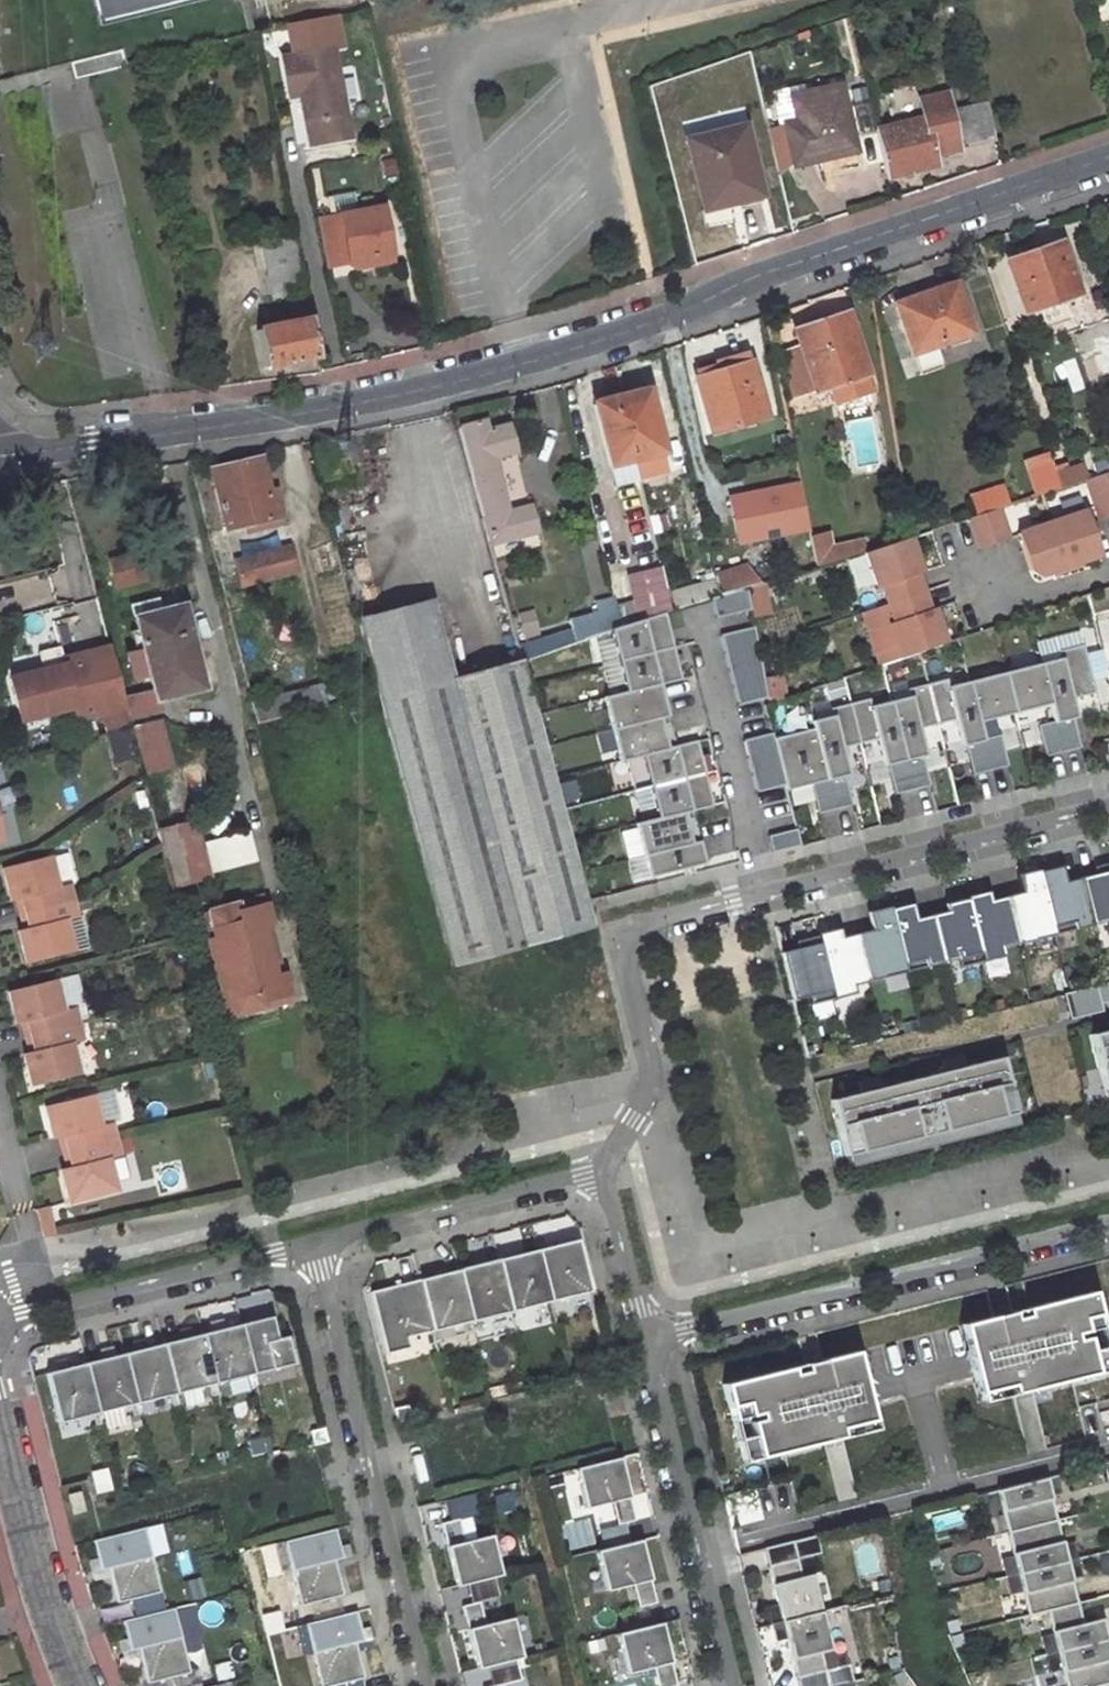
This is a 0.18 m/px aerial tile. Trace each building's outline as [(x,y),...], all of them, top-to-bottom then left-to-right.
[(93,15),(158,0),(90,0),(93,15)] [(299,79),(301,95),(309,139),(351,131),(333,38),(281,49),(287,81),(299,79)] [(287,81),(290,97),(301,95),(299,79),(287,81)] [(932,151),(956,146),(945,88),(920,93),(923,113),(873,124),(884,171),(934,161),(932,151)] [(680,131),(671,96),(652,101),(661,135),(680,131)] [(969,133),(994,129),(988,101),(964,106),(969,133)] [(843,110),(782,124),(791,161),(824,154),(824,159),(853,152),(843,110)] [(683,130),(701,198),(756,185),(739,115),(683,130)] [(354,205),(350,186),(324,192),(328,211),(354,205)] [(317,213),(325,259),(346,255),(353,261),(364,259),(368,250),(388,247),(379,200),(354,205),(328,211),(317,213)] [(259,225),(271,291),(304,284),(291,219),(259,225)] [(1057,242),(1004,260),(1019,306),(1073,287),(1057,242)] [(364,259),(389,253),(388,247),(368,250),(364,259)] [(896,297),(915,354),(974,334),(956,277),(896,297)] [(299,307),(300,314),(309,312),(308,305),(299,307)] [(262,361),(316,350),(309,312),(300,314),(255,323),(262,361)] [(791,331),(811,392),(828,387),(864,375),(845,313),(791,331)] [(743,350),(721,356),(725,367),(746,361),(743,350)] [(762,414),(746,361),(725,367),(721,356),(712,359),(712,363),(693,368),(696,376),(691,378),(708,430),(762,414)] [(864,375),(828,387),(833,403),(870,392),(864,375)] [(647,391),(597,403),(611,464),(662,451),(647,391)] [(454,428),(467,475),(487,546),(534,533),(526,508),(505,513),(490,459),(511,452),(504,426),(482,432),(479,421),(454,428)] [(1029,462),(1039,493),(1057,487),(1051,471),(1046,456),(1029,462)] [(260,457),(212,468),(226,525),(282,512),(276,490),(268,491),(260,457)] [(1080,462),(1051,471),(1057,487),(1086,477),(1080,462)] [(1086,477),(1100,518),(1108,515),(1108,469),(1086,477)] [(801,481),(727,489),(733,541),(806,533),(801,481)] [(999,507),(1008,504),(1002,485),(982,492),(988,511),(999,507)] [(988,511),(970,517),(980,547),(1010,537),(999,507),(988,511)] [(1087,508),(1018,532),(1031,569),(1041,574),(1102,553),(1087,508)] [(812,533),(819,564),(837,559),(832,543),(828,528),(812,533)] [(869,549),(864,533),(832,543),(837,559),(869,549)] [(891,622),(903,656),(948,641),(936,606),(931,608),(919,572),(923,570),(912,537),(867,551),(879,586),(883,584),(896,620),(891,622)] [(289,546),(234,558),(241,582),(294,570),(289,546)] [(713,577),(714,583),(717,596),(746,587),(750,586),(746,567),(713,577)] [(717,596),(714,583),(677,593),(680,607),(710,598),(717,596)] [(763,583),(750,586),(746,587),(750,609),(751,617),(768,614),(763,583)] [(717,596),(710,598),(716,618),(750,609),(746,587),(717,596)] [(667,611),(662,593),(643,599),(648,618),(664,612),(667,611)] [(359,615),(450,964),(590,926),(515,657),(450,674),(428,596),(359,615)] [(648,618),(643,599),(615,608),(620,626),(648,618)] [(203,689),(180,606),(158,611),(154,600),(129,606),(135,630),(128,632),(133,651),(129,652),(137,681),(148,678),(152,694),(154,701),(203,689)] [(615,608),(613,600),(594,605),(596,613),(591,615),(596,634),(610,629),(620,626),(615,608)] [(712,805),(696,740),(674,746),(659,685),(681,679),(664,612),(648,618),(620,626),(610,629),(625,692),(603,697),(619,761),(641,756),(657,818),(634,823),(648,877),(704,863),(690,811),(712,805)] [(753,627),(719,635),(724,653),(757,645),(753,627)] [(760,662),(757,645),(724,653),(728,670),(760,662)] [(813,728),(773,738),(785,785),(786,791),(810,785),(818,813),(852,805),(844,775),(848,775),(841,748),(877,739),(884,766),(887,765),(894,794),(929,785),(922,757),(925,756),(918,729),(955,720),(962,747),(965,746),(973,775),(1007,766),(1000,735),(983,740),(978,722),(1049,704),(1054,722),(1036,727),(1044,757),(1079,748),(1071,719),(1076,718),(1071,699),(1094,693),(1082,645),(1057,651),(1059,659),(948,687),(946,679),(907,689),(908,696),(871,706),(869,699),(829,709),(831,716),(811,721),(813,728)] [(85,655),(101,713),(125,706),(124,701),(110,648),(85,655)] [(61,666),(72,709),(75,720),(101,713),(85,655),(60,661),(61,666)] [(763,679),(760,662),(728,670),(733,687),(763,679)] [(9,679),(21,722),(72,709),(61,666),(9,679)] [(763,679),(767,697),(768,703),(781,698),(778,676),(763,679)] [(737,705),(767,697),(763,679),(733,687),(737,705)] [(255,721),(324,705),(319,683),(249,699),(255,721)] [(131,719),(146,777),(170,770),(153,702),(154,701),(152,694),(124,701),(125,706),(129,720),(131,719)] [(772,733),(743,740),(756,793),(785,785),(773,738),(772,733)] [(209,878),(195,821),(157,830),(172,887),(209,878)] [(796,829),(768,836),(772,853),(800,846),(796,829)] [(24,911),(71,898),(68,881),(57,884),(50,854),(1,867),(9,899),(20,896),(24,911)] [(792,1000),(808,996),(810,1005),(854,994),(852,985),(957,959),(959,967),(1003,956),(1001,947),(1107,921),(1108,929),(1108,860),(1102,862),(1103,869),(1094,871),(1064,879),(1062,871),(1052,874),(1050,866),(1025,873),(1027,880),(1017,882),(1019,890),(989,898),(979,900),(978,893),(953,899),(954,906),(945,909),(914,916),(912,909),(903,911),(901,903),(876,910),(878,917),(868,920),(870,927),(840,935),(830,937),(829,931),(803,937),(805,944),(779,950),(792,1000)] [(1092,864),(1094,871),(1103,869),(1102,862),(1092,864)] [(1050,866),(1052,874),(1062,871),(1060,864),(1050,866)] [(1016,875),(1017,882),(1027,880),(1025,873),(1016,875)] [(978,893),(979,900),(989,898),(987,891),(978,893)] [(263,897),(208,911),(215,938),(208,940),(221,988),(228,987),(235,1014),(263,1006),(262,1001),(287,994),(282,974),(274,976),(262,927),(270,925),(263,897)] [(24,960),(73,949),(66,919),(76,916),(71,898),(24,911),(28,926),(17,929),(24,960)] [(943,902),(945,909),(954,906),(953,899),(943,902)] [(901,903),(903,911),(912,909),(910,901),(901,903)] [(866,912),(868,920),(878,917),(876,910),(866,912)] [(208,911),(201,912),(208,940),(215,938),(208,911)] [(270,925),(262,927),(274,976),(282,974),(270,925)] [(829,931),(830,937),(840,935),(838,928),(829,931)] [(74,973),(59,974),(62,1005),(78,1003),(74,973)] [(32,1034),(78,1023),(73,1005),(61,1008),(54,978),(8,989),(17,1022),(28,1019),(32,1034)] [(1063,993),(1069,1019),(1101,1011),(1099,1003),(1108,1000),(1108,981),(1063,993)] [(228,987),(221,988),(228,1015),(235,1014),(228,987)] [(263,1006),(289,1000),(287,994),(262,1001),(263,1006)] [(25,1052),(33,1084),(45,1082),(78,1073),(70,1041),(82,1038),(78,1023),(32,1034),(36,1049),(25,1052)] [(1104,1091),(1106,1090),(1108,1089),(1108,1030),(1090,1035),(1104,1091)] [(830,1100),(844,1156),(846,1155),(1013,1113),(1015,1113),(1000,1057),(966,1065),(963,1054),(941,1059),(944,1071),(882,1087),(879,1075),(857,1080),(860,1092),(830,1100)] [(69,1150),(114,1139),(110,1124),(98,1126),(90,1095),(45,1106),(54,1139),(66,1136),(69,1150)] [(1016,1124),(1013,1113),(846,1155),(849,1166),(1016,1124)] [(114,1141),(118,1155),(132,1151),(128,1138),(114,1141)] [(70,1201),(114,1189),(106,1158),(118,1155),(114,1141),(114,1139),(69,1150),(73,1166),(61,1169),(70,1201)] [(590,1291),(577,1239),(538,1249),(550,1301),(590,1291)] [(550,1301),(538,1249),(498,1260),(510,1311),(550,1301)] [(510,1311),(498,1260),(458,1269),(471,1321),(510,1311)] [(471,1321),(458,1269),(419,1279),(432,1331),(471,1321)] [(432,1331),(419,1279),(370,1291),(386,1353),(410,1347),(408,1337),(432,1331)] [(1095,1374),(1108,1370),(1108,1365),(1091,1292),(1075,1296),(1095,1374)] [(1095,1374),(1075,1296),(1010,1312),(1018,1347),(1021,1358),(1011,1361),(1018,1386),(1028,1383),(1029,1390),(1095,1374)] [(245,1299),(246,1315),(267,1314),(266,1298),(245,1299)] [(293,1363),(286,1337),(276,1339),(271,1316),(240,1324),(253,1374),(284,1366),(293,1363)] [(1021,1358),(1018,1347),(1002,1351),(997,1331),(1002,1322),(993,1316),(959,1325),(979,1402),(1029,1390),(1028,1383),(1018,1386),(1011,1361),(1021,1358)] [(253,1374),(240,1324),(202,1334),(214,1383),(253,1374)] [(214,1383),(202,1334),(162,1343),(175,1393),(214,1383)] [(175,1393),(162,1343),(123,1353),(136,1403),(169,1395),(175,1393)] [(828,1393),(812,1398),(815,1409),(825,1407),(831,1432),(821,1434),(823,1441),(873,1428),(853,1350),(820,1358),(814,1368),(823,1373),(828,1393)] [(136,1403),(123,1353),(85,1363),(97,1413),(136,1403)] [(97,1413),(85,1363),(46,1373),(58,1422),(97,1413)] [(296,1374),(293,1363),(287,1365),(290,1375),(296,1374)] [(803,1363),(738,1379),(757,1457),(823,1441),(821,1434),(831,1432),(825,1407),(815,1409),(812,1398),(803,1363)] [(742,1461),(757,1457),(738,1379),(722,1383),(742,1461)] [(178,1403),(175,1393),(169,1395),(173,1405),(178,1403)] [(629,1497),(619,1457),(575,1468),(585,1508),(611,1501),(629,1497)] [(1060,1492),(1056,1475),(1046,1477),(1050,1494),(1060,1492)] [(1050,1494),(1046,1477),(996,1490),(1000,1507),(1007,1532),(1057,1520),(1050,1494)] [(721,1497),(729,1527),(761,1519),(753,1489),(721,1497)] [(1000,1507),(996,1490),(984,1493),(988,1511),(1000,1507)] [(85,1510),(80,1491),(68,1494),(73,1513),(85,1510)] [(477,1514),(472,1494),(445,1501),(450,1520),(457,1518),(477,1514)] [(635,1520),(629,1497),(611,1501),(617,1524),(624,1523),(635,1520)] [(464,1542),(457,1518),(450,1520),(440,1523),(446,1546),(464,1542)] [(1067,1561),(1063,1544),(1057,1520),(1007,1532),(1017,1573),(1067,1561)] [(630,1542),(624,1523),(617,1524),(599,1529),(604,1549),(630,1542)] [(159,1591),(143,1528),(93,1540),(97,1558),(100,1570),(108,1568),(117,1602),(132,1598),(153,1593),(159,1591)] [(342,1558),(339,1546),(335,1529),(284,1541),(300,1606),(307,1604),(335,1596),(342,1595),(334,1560),(342,1558)] [(832,1608),(822,1571),(812,1573),(807,1556),(831,1550),(826,1532),(763,1548),(777,1604),(782,1621),(832,1608)] [(500,1575),(490,1535),(464,1542),(446,1546),(456,1586),(465,1583),(492,1577),(500,1575)] [(650,1580),(640,1540),(630,1542),(604,1549),(596,1551),(606,1591),(632,1584),(650,1580)] [(1077,1558),(1073,1541),(1063,1544),(1067,1561),(1077,1558)] [(350,1556),(347,1544),(339,1546),(342,1558),(350,1556)] [(835,1568),(831,1550),(807,1556),(812,1573),(822,1571),(835,1568)] [(1017,1573),(1012,1556),(1000,1559),(1005,1577),(1017,1573)] [(100,1570),(97,1558),(88,1560),(91,1572),(100,1570)] [(1081,1575),(1077,1558),(1067,1561),(1071,1578),(1081,1575)] [(1077,1602),(1067,1561),(1017,1573),(1021,1591),(1028,1616),(1047,1611),(1047,1610),(1077,1602)] [(1021,1591),(1017,1573),(1005,1577),(1009,1594),(1021,1591)] [(497,1596),(492,1577),(465,1583),(471,1603),(478,1601),(497,1596)] [(656,1603),(650,1580),(632,1584),(638,1607),(646,1605),(656,1603)] [(158,1612),(153,1593),(132,1598),(136,1617),(158,1612)] [(340,1615),(335,1596),(315,1602),(319,1620),(340,1615)] [(484,1624),(478,1601),(471,1603),(461,1606),(467,1629),(484,1624)] [(1106,1639),(1099,1614),(1088,1617),(1081,1618),(1080,1612),(1077,1602),(1047,1610),(1052,1634),(1057,1651),(1106,1639)] [(782,1621),(777,1604),(767,1607),(771,1624),(782,1621)] [(651,1625),(646,1605),(638,1607),(619,1612),(625,1631),(651,1625)] [(188,1672),(172,1608),(158,1612),(136,1617),(121,1621),(126,1639),(129,1650),(138,1648),(146,1682),(169,1677),(188,1672)] [(841,1647),(832,1608),(782,1621),(786,1638),(796,1677),(798,1685),(833,1685),(839,1685),(863,1678),(858,1661),(835,1667),(831,1649),(841,1647)] [(1088,1617),(1087,1610),(1080,1612),(1081,1618),(1088,1617)] [(354,1642),(363,1640),(360,1629),(355,1611),(305,1624),(320,1685),(330,1685),(335,1685),(356,1679),(363,1678),(354,1642)] [(521,1657),(511,1617),(484,1624),(467,1629),(477,1669),(487,1666),(513,1659),(521,1657)] [(786,1638),(782,1621),(771,1624),(775,1641),(786,1638)] [(671,1662),(660,1622),(651,1625),(625,1631),(616,1634),(626,1673),(653,1667),(671,1662)] [(371,1638),(368,1627),(360,1629),(363,1640),(371,1638)] [(1057,1651),(1052,1634),(1040,1637),(1044,1655),(1057,1651)] [(129,1650),(126,1639),(117,1641),(120,1652),(129,1650)] [(1106,1639),(1057,1651),(1061,1669),(1065,1685),(1096,1685),(1108,1683),(1108,1653),(1106,1639)] [(858,1661),(854,1643),(831,1649),(835,1667),(858,1661)] [(1061,1669),(1057,1651),(1044,1655),(1049,1672),(1061,1669)] [(518,1679),(513,1659),(487,1666),(492,1685),(499,1684),(518,1679)] [(671,1662),(653,1667),(658,1685),(674,1685),(676,1685),(671,1662)] [(190,1672),(188,1672),(169,1677),(172,1685),(194,1685),(190,1672)] [(796,1677),(785,1680),(786,1685),(798,1685),(796,1677)]
